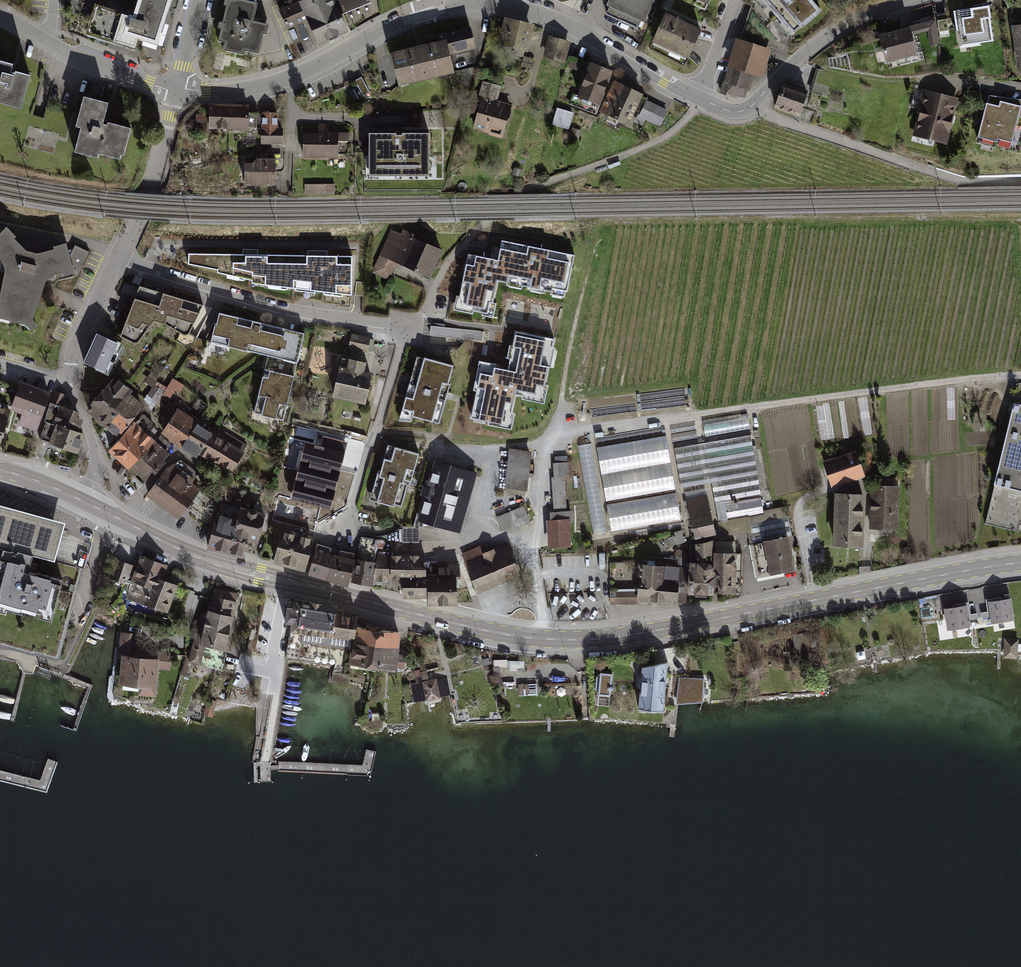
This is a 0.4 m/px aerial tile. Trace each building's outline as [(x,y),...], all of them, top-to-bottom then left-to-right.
[(132,16),(99,5),(89,35),(109,42),(138,51),(143,38),(156,42),(169,0),(137,0),(132,16)] [(246,0),(225,0),(224,4),(226,4),(223,20),(220,20),(219,27),(221,27),(218,38),(226,40),(224,49),(243,53),(244,48),(259,51),(264,31),(267,32),(269,22),(254,19),(258,3),(246,0)] [(301,0),(317,40),(348,27),(343,16),(373,4),(371,0),(301,0)] [(605,11),(643,29),(656,0),(610,0),(605,11)] [(806,0),(769,0),(795,33),(818,15),(806,0)] [(299,1),(280,9),(288,27),(306,19),(299,1)] [(989,5),(955,10),(960,46),(994,41),(989,5)] [(698,30),(666,15),(653,40),(686,56),(698,30)] [(534,25),(506,19),(500,43),(528,50),(534,25)] [(471,24),(437,32),(439,39),(443,57),(451,55),(477,49),(471,24)] [(1011,26),(1016,67),(1020,66),(1020,24),(1011,26)] [(909,27),(880,35),(888,62),(916,54),(909,27)] [(571,41),(550,36),(545,56),(565,62),(571,41)] [(439,39),(392,51),(400,85),(456,72),(451,55),(443,57),(439,39)] [(768,50),(736,41),(723,87),(746,94),(751,77),(760,80),(768,50)] [(0,60),(0,99),(22,104),(30,73),(15,69),(16,64),(0,60)] [(612,70),(592,63),(581,94),(600,101),(612,70)] [(833,73),(819,69),(812,93),(826,97),(833,73)] [(362,77),(355,81),(364,95),(370,92),(362,77)] [(669,109),(615,82),(600,112),(628,125),(633,114),(660,128),(669,109)] [(484,83),(471,127),(503,136),(512,105),(496,101),(499,88),(484,83)] [(807,94),(783,86),(776,108),(800,116),(807,94)] [(955,98),(926,91),(915,136),(945,143),(955,98)] [(102,121),(108,101),(85,95),(76,126),(81,128),(74,151),(98,158),(99,153),(121,159),(129,129),(102,121)] [(986,111),(977,148),(1005,155),(1013,123),(1020,125),(1020,119),(1020,107),(1004,103),(1001,115),(986,111)] [(228,105),(210,104),(208,128),(227,129),(228,105)] [(249,106),(228,105),(227,129),(248,130),(249,106)] [(570,127),(575,110),(558,106),(554,122),(570,127)] [(278,113),(262,113),(261,143),(283,144),(283,127),(277,127),(278,113)] [(431,131),(369,132),(370,180),(432,179),(431,131)] [(340,136),(305,135),(305,156),(339,156),(340,136)] [(274,163),(247,163),(247,184),(274,184),(274,163)] [(307,193),(336,192),(335,182),(306,183),(307,193)] [(32,318),(46,278),(63,271),(65,274),(73,272),(65,242),(39,253),(29,253),(22,248),(11,238),(13,235),(6,227),(0,232),(0,259),(0,260),(4,269),(0,287),(0,316),(26,324),(30,329),(37,325),(32,318)] [(442,249),(394,227),(373,271),(389,278),(397,260),(430,276),(442,249)] [(456,295),(453,309),(492,317),(495,303),(492,302),(496,280),(505,281),(504,285),(565,297),(574,254),(500,239),(496,258),(467,252),(458,296),(456,295)] [(250,254),(188,253),(187,263),(218,269),(218,272),(252,280),(252,283),(352,295),(353,255),(317,255),(250,254)] [(203,305),(140,286),(120,336),(132,343),(134,343),(136,344),(139,342),(154,321),(164,323),(182,334),(185,335),(187,335),(189,333),(191,329),(203,305)] [(305,335),(220,314),(212,343),(267,357),(253,414),(284,421),(305,335)] [(472,390),(476,390),(470,418),(487,421),(487,424),(511,429),(514,413),(511,412),(515,394),(521,395),(521,399),(544,403),(548,385),(544,384),(547,366),(551,367),(555,348),(552,347),(554,339),(515,331),(511,345),(509,345),(507,357),(510,358),(507,370),(494,367),(495,364),(478,361),(472,390)] [(118,343),(96,333),(82,363),(108,375),(123,343),(118,341),(118,343)] [(373,338),(351,334),(348,348),(370,353),(373,338)] [(454,366),(417,356),(399,421),(411,421),(413,415),(439,423),(446,396),(454,366)] [(365,363),(342,358),(334,395),(365,402),(371,375),(362,373),(365,363)] [(154,385),(158,377),(150,373),(146,381),(154,385)] [(147,405),(114,377),(87,409),(119,437),(135,419),(147,405)] [(51,392),(21,382),(11,409),(23,413),(19,425),(37,431),(51,392)] [(154,384),(149,396),(159,401),(165,389),(154,384)] [(55,391),(50,403),(45,420),(79,431),(82,422),(76,411),(62,405),(66,395),(55,391)] [(686,391),(639,396),(640,405),(687,399),(686,391)] [(636,397),(589,403),(590,410),(636,405),(636,397)] [(687,401),(641,406),(642,414),(688,409),(687,401)] [(1015,403),(985,524),(1018,532),(1020,523),(1020,522),(1020,405),(1015,403)] [(637,407),(591,413),(592,420),(637,415),(637,407)] [(243,451),(177,409),(163,432),(229,474),(243,451)] [(0,414),(0,442),(8,417),(0,414)] [(749,416),(704,423),(706,439),(751,433),(749,416)] [(158,440),(135,419),(119,437),(110,446),(117,452),(113,456),(130,471),(132,468),(158,440)] [(45,420),(39,439),(48,442),(57,447),(77,454),(84,433),(79,431),(45,420)] [(592,436),(583,437),(599,537),(609,536),(592,436)] [(582,437),(572,439),(588,539),(598,537),(582,437)] [(666,439),(596,452),(600,477),(670,465),(666,439)] [(751,439),(675,452),(681,491),(712,486),(757,479),(751,439)] [(164,445),(158,440),(132,468),(138,473),(164,445)] [(420,453),(387,444),(371,500),(394,507),(394,504),(403,507),(409,486),(411,487),(420,453)] [(171,451),(164,445),(138,473),(147,481),(165,461),(163,459),(171,451)] [(532,451),(511,449),(507,488),(528,490),(532,451)] [(864,476),(856,451),(824,462),(833,487),(864,476)] [(182,459),(165,469),(146,495),(179,519),(202,489),(192,482),(199,473),(182,459)] [(553,461),(555,508),(568,508),(567,475),(571,475),(570,460),(553,461)] [(478,473),(435,461),(418,521),(460,533),(478,473)] [(670,465),(600,477),(605,504),(675,492),(670,465)] [(757,479),(712,486),(718,525),(765,517),(757,479)] [(898,488),(873,487),(871,528),(897,529),(898,488)] [(864,496),(836,495),(834,546),(862,547),(864,496)] [(676,496),(606,508),(611,534),(681,522),(676,496)] [(706,496),(687,500),(696,542),(716,537),(706,496)] [(504,531),(532,520),(526,504),(498,516),(504,531)] [(55,563),(65,522),(0,505),(0,548),(55,563)] [(236,520),(217,515),(209,545),(243,554),(246,541),(259,544),(267,513),(240,506),(236,520)] [(569,519),(546,521),(548,549),(571,547),(569,519)] [(315,536),(281,528),(278,545),(274,560),(306,568),(310,554),(315,536)] [(378,540),(361,537),(352,580),(372,584),(378,540)] [(788,537),(751,545),(758,579),(795,571),(788,537)] [(689,563),(688,595),(714,596),(714,594),(715,572),(715,553),(713,553),(713,540),(695,544),(695,562),(689,563)] [(340,550),(317,543),(316,549),(310,569),(349,579),(355,553),(340,550)] [(520,574),(508,544),(483,555),(480,547),(463,554),(478,591),(520,574)] [(743,554),(715,553),(715,572),(743,573),(743,554)] [(422,555),(379,554),(373,585),(403,585),(402,578),(422,578),(422,562),(422,555)] [(167,565),(142,555),(125,597),(167,614),(179,585),(162,578),(167,565)] [(8,559),(0,585),(0,620),(45,634),(57,593),(23,583),(29,565),(8,559)] [(422,562),(422,578),(402,578),(403,585),(403,593),(427,593),(427,603),(457,602),(457,579),(462,579),(459,563),(452,564),(452,566),(446,566),(445,561),(422,562)] [(687,568),(640,565),(638,593),(610,593),(610,605),(638,604),(638,601),(676,605),(685,603),(687,568)] [(743,573),(715,572),(714,594),(736,594),(736,584),(742,585),(743,573)] [(238,593),(213,587),(208,609),(233,615),(238,593)] [(1011,598),(989,602),(993,623),(1014,620),(1011,598)] [(967,606),(944,609),(948,630),(971,626),(967,606)] [(354,620),(294,608),(288,639),(348,651),(354,620)] [(233,615),(208,609),(207,614),(201,613),(194,642),(225,650),(233,615)] [(401,632),(358,628),(356,642),(353,642),(348,664),(398,670),(399,648),(401,632)] [(143,635),(121,632),(118,659),(121,659),(119,686),(138,688),(138,695),(155,697),(158,670),(170,672),(172,652),(141,649),(143,635)] [(807,633),(792,635),(796,658),(811,656),(807,633)] [(1019,640),(1005,639),(1004,658),(1018,659),(1019,640)] [(225,650),(194,642),(188,662),(220,671),(225,650)] [(667,663),(642,668),(638,709),(664,712),(667,663)] [(611,695),(613,672),(602,671),(599,694),(611,695)] [(438,678),(423,681),(426,701),(441,699),(438,678)] [(704,679),(679,678),(676,704),(703,703),(704,679)] [(216,702),(208,700),(205,714),(213,716),(216,702)]
